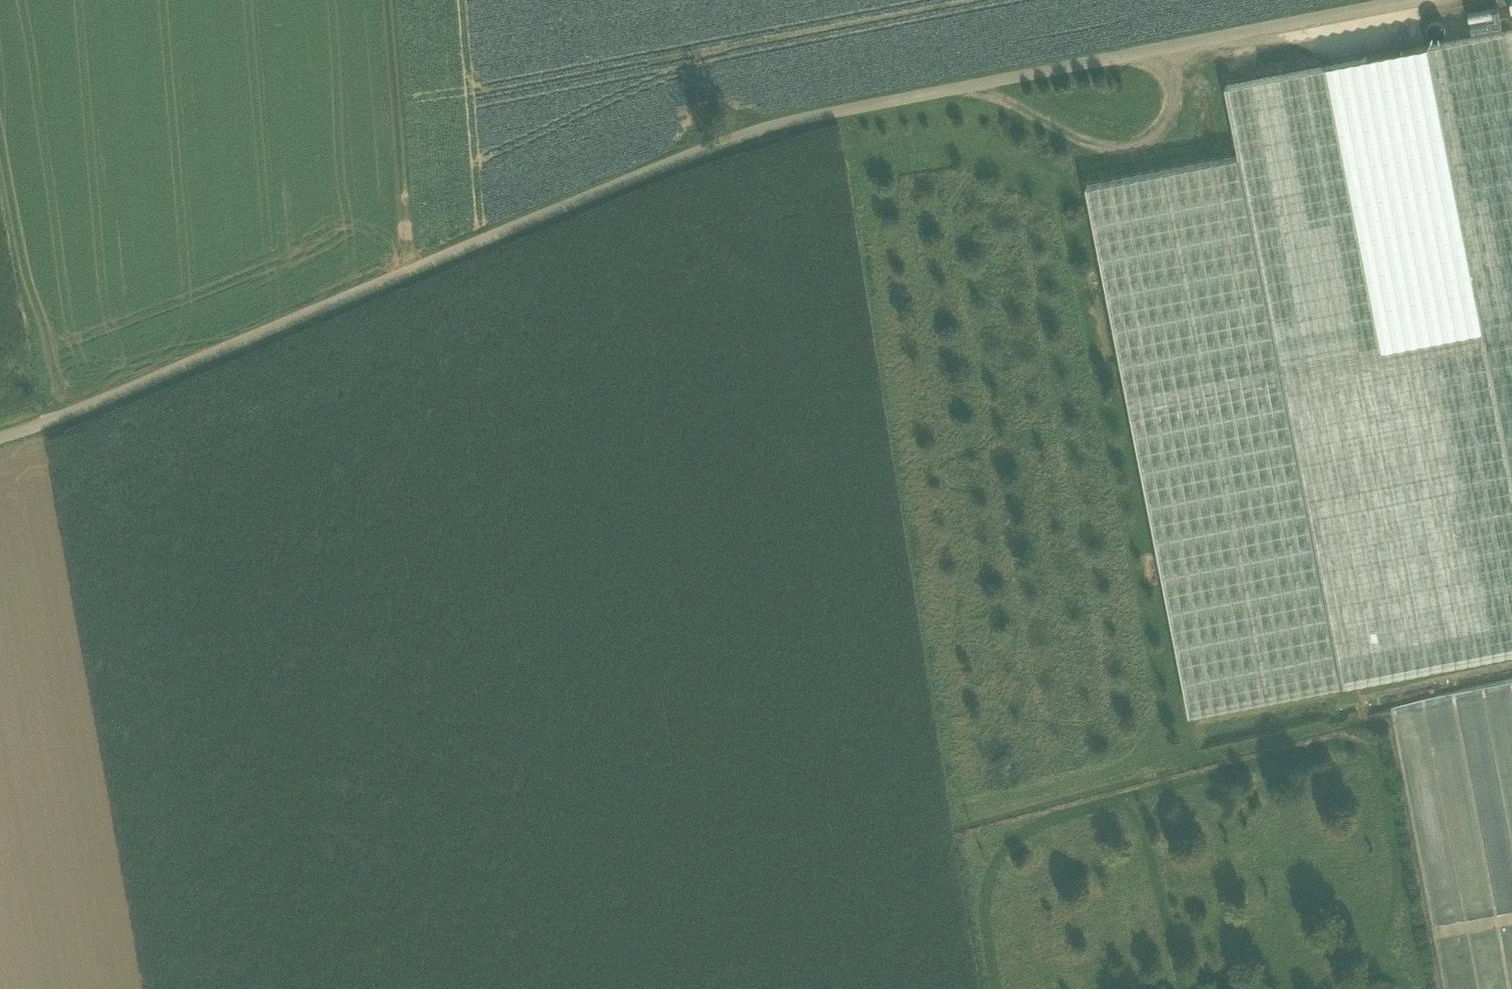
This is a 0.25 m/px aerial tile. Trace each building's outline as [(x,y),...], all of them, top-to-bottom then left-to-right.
[(1498,5),(1468,11),(1470,21),(1500,16),(1498,5)] [(1500,17),(1470,23),(1472,33),(1502,28),(1500,17)] [(1433,37),(1440,37),(1444,32),(1444,25),(1440,20),(1433,20),(1428,25),(1428,32),(1433,37)] [(1429,44),(1511,469),(1511,28),(1429,44)] [(1429,44),(1226,83),(1240,154),(1343,683),(1511,651),(1511,469),(1429,44)] [(1190,713),(1343,683),(1240,154),(1087,184),(1190,713)]
